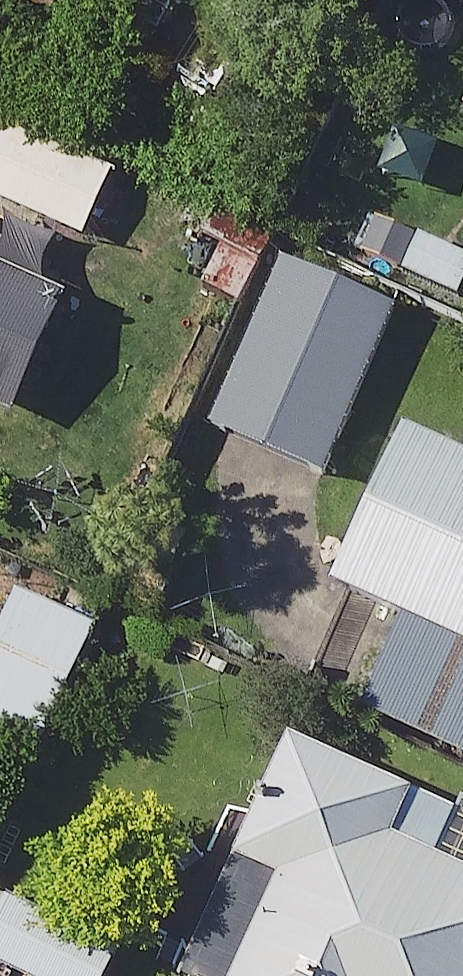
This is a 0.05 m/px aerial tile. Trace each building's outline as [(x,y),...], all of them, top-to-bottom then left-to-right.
[(0,120),(0,222),(93,266),(132,182),(0,120)] [(396,321),(282,271),(215,427),(329,476),(396,321)] [(9,441),(60,310),(0,287),(0,437),(9,441)] [(414,443),(343,598),(419,632),(378,721),(462,760),(462,465),(414,443)] [(19,587),(0,633),(0,728),(50,749),(103,621),(19,587)] [(311,748),(251,868),(292,889),(249,975),(462,975),(462,824),(311,748)]
